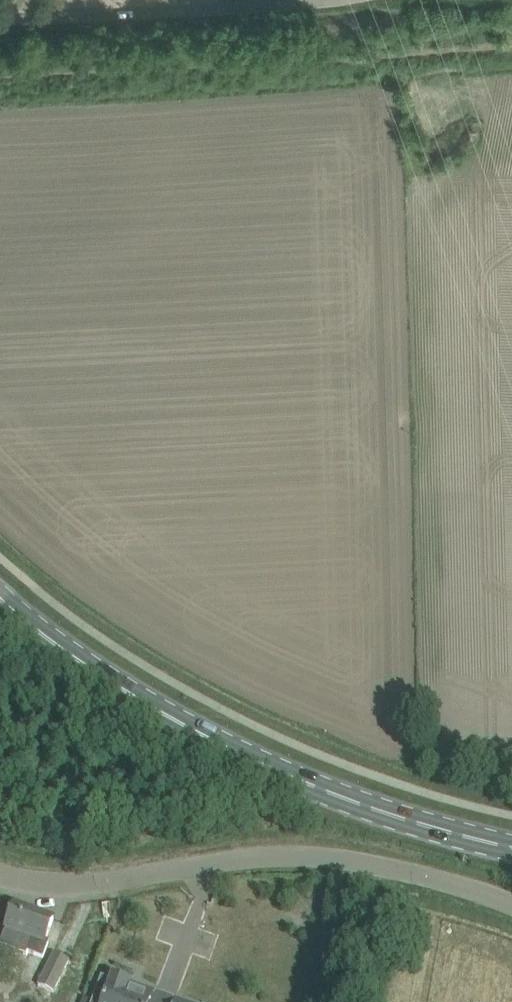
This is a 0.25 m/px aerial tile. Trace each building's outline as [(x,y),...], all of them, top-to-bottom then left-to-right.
[(46,937),(53,919),(14,904),(0,942),(0,956),(10,959),(13,951),(26,955),(28,951),(42,957),(47,941),(45,940),(46,937)] [(38,987),(52,993),(69,962),(53,954),(38,987)] [(92,1001),(147,1001),(148,1001),(152,991),(129,983),(126,981),(127,978),(116,974),(115,977),(112,976),(110,980),(101,977),(92,1001)]
